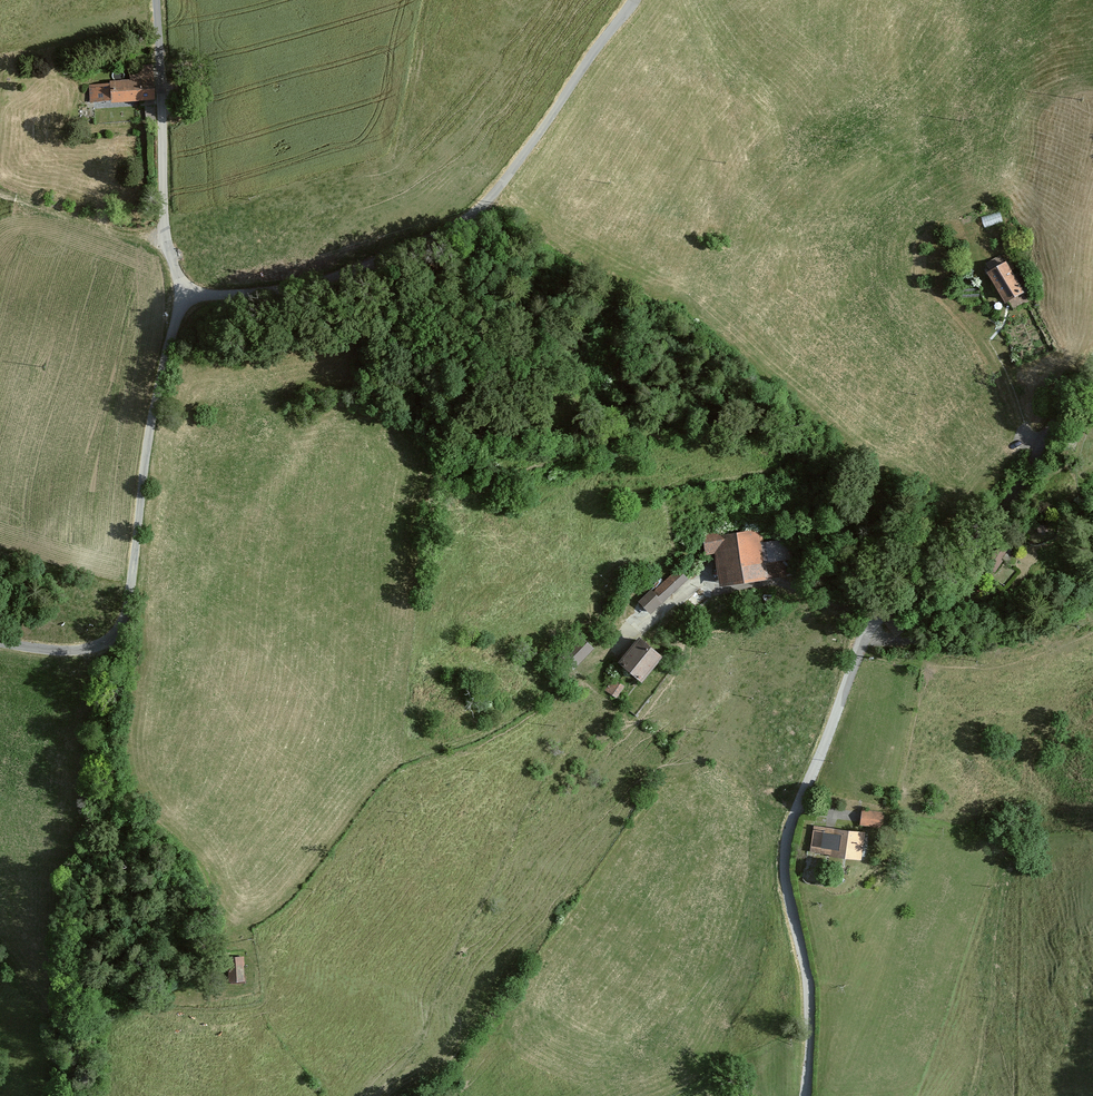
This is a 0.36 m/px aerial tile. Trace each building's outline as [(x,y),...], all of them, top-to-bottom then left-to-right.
[(133,81),(90,84),(91,100),(146,97),(147,118),(156,118),(153,66),(132,67),(133,81)] [(1004,262),(988,271),(1003,300),(1020,290),(1004,262)] [(1044,524),(1036,526),(1038,532),(1045,530),(1044,524)] [(723,541),(706,543),(707,551),(716,550),(720,583),(763,577),(757,531),(722,535),(723,541)] [(994,546),(981,569),(991,574),(1003,552),(994,546)] [(685,579),(677,571),(652,594),(650,592),(640,602),(649,612),(685,579)] [(886,623),(894,635),(904,629),(895,616),(886,623)] [(592,649),(578,636),(560,655),(573,668),(592,649)] [(657,656),(640,640),(623,660),(640,675),(657,656)] [(613,673),(604,688),(621,695),(629,682),(613,673)] [(877,818),(859,816),(858,828),(876,830),(877,818)] [(860,838),(813,830),(809,854),(855,862),(860,838)] [(242,956),(227,957),(228,977),(243,977),(242,956)]
